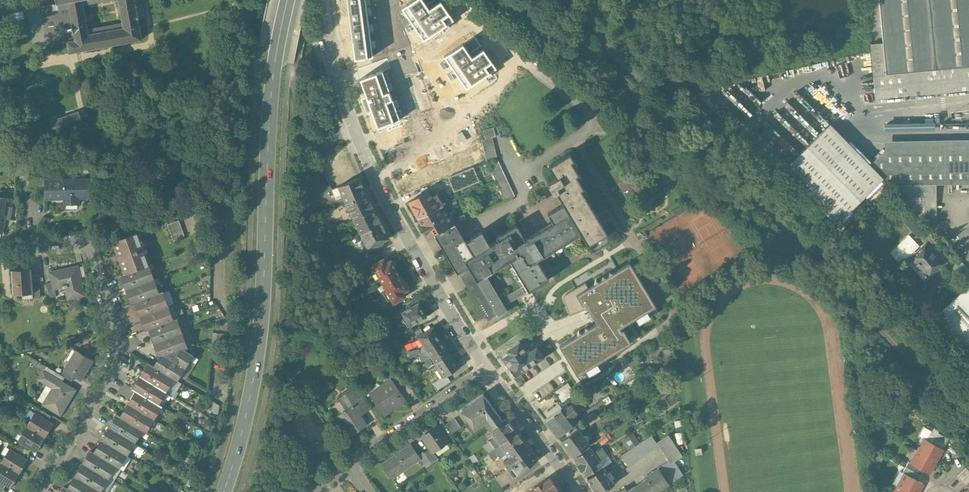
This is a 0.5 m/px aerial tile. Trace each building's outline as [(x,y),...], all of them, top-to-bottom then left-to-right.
[(57,3),(52,4),(53,9),(53,10),(69,7),(75,40),(68,41),(70,53),(142,40),(138,17),(136,4),(135,0),(119,0),(123,23),(88,29),(83,4),(106,0),(57,0),(57,3)] [(355,59),(373,56),(366,0),(347,0),(355,59)] [(401,8),(424,40),(454,19),(441,0),(429,8),(423,0),(413,0),(401,8)] [(883,44),(872,45),(876,101),(968,92),(968,0),(879,0),(883,44)] [(143,3),(136,4),(138,17),(145,15),(143,3)] [(149,36),(145,15),(138,17),(142,40),(148,39),(149,36)] [(463,43),(444,56),(466,89),(497,68),(484,49),(472,57),(463,43)] [(382,71),(360,79),(378,128),(401,119),(382,71)] [(79,111),(50,121),(54,132),(83,122),(79,111)] [(886,185),(968,184),(968,142),(886,143),(886,150),(869,167),(830,128),(789,168),(846,225),(886,185)] [(492,137),(482,140),(487,162),(498,160),(492,137)] [(579,174),(572,162),(574,160),(570,153),(549,166),(556,178),(547,183),(554,195),(555,194),(562,205),(567,214),(569,213),(581,233),(588,245),(593,253),(613,242),(608,233),(582,190),(584,188),(577,176),(579,174)] [(391,174),(399,194),(450,174),(443,157),(410,170),(409,167),(391,174)] [(498,160),(488,164),(505,201),(515,196),(498,160)] [(29,162),(16,163),(16,176),(29,175),(29,162)] [(449,179),(455,193),(480,183),(474,169),(449,179)] [(360,177),(339,187),(343,196),(346,203),(367,193),(360,177)] [(92,179),(46,180),(46,199),(64,198),(65,204),(79,204),(78,198),(93,198),(92,179)] [(320,188),(319,188),(321,194),(332,190),(329,184),(320,188)] [(422,195),(417,197),(409,201),(415,212),(415,213),(415,215),(417,216),(418,218),(438,208),(443,206),(436,195),(433,197),(429,191),(422,196),(422,195)] [(367,193),(346,203),(347,206),(353,219),(374,209),(367,193)] [(482,231),(472,237),(472,238),(466,242),(455,224),(449,226),(434,234),(435,236),(436,236),(458,273),(457,273),(458,273),(460,272),(478,304),(486,317),(490,322),(501,315),(502,315),(508,311),(505,305),(504,306),(500,299),(501,299),(486,275),(510,260),(525,284),(529,291),(549,279),(537,259),(581,233),(569,213),(567,214),(562,205),(548,213),(553,222),(525,239),(516,225),(496,237),(498,240),(490,245),(482,231)] [(438,208),(418,218),(429,236),(434,234),(449,226),(446,221),(450,219),(445,211),(441,213),(438,208)] [(374,209),(353,219),(361,233),(381,222),(374,209)] [(204,211),(193,215),(199,232),(210,228),(204,211)] [(179,220),(168,224),(174,241),(185,237),(179,220)] [(381,222),(361,233),(364,240),(361,241),(365,249),(369,248),(377,243),(378,245),(383,242),(383,241),(389,237),(381,222)] [(140,232),(114,242),(125,274),(149,265),(152,264),(140,232)] [(911,233),(890,253),(902,266),(908,260),(927,281),(946,263),(927,243),(923,246),(911,233)] [(359,253),(350,258),(355,267),(364,262),(359,253)] [(386,262),(384,257),(372,265),(376,272),(373,274),(376,279),(379,277),(383,284),(400,274),(395,266),(396,264),(394,260),(392,260),(391,259),(386,262)] [(577,337),(561,346),(578,374),(585,370),(588,375),(600,368),(597,363),(631,343),(623,330),(622,330),(620,327),(654,306),(629,262),(587,284),(586,281),(563,296),(569,314),(589,309),(597,323),(575,334),(577,337)] [(363,264),(354,269),(356,273),(365,268),(363,264)] [(125,274),(121,275),(121,276),(126,289),(126,290),(131,303),(131,304),(135,302),(160,293),(149,265),(125,274)] [(78,266),(51,272),(53,282),(54,288),(55,288),(63,286),(64,287),(68,286),(70,297),(68,297),(68,298),(84,295),(80,277),(78,267),(78,266)] [(84,266),(78,267),(80,277),(86,276),(84,266)] [(31,269),(12,270),(14,295),(32,294),(32,286),(31,269)] [(400,274),(383,284),(375,289),(383,284),(387,291),(384,293),(389,301),(391,299),(394,303),(406,296),(403,291),(408,289),(408,288),(409,286),(406,282),(404,282),(400,274)] [(54,288),(53,282),(47,283),(50,298),(57,296),(55,288),(54,288)] [(524,293),(521,287),(501,299),(500,299),(504,306),(505,305),(524,293)] [(937,318),(968,354),(968,353),(968,288),(937,318)] [(160,293),(135,302),(140,316),(140,317),(141,317),(145,330),(149,329),(174,320),(163,291),(160,293)] [(418,302),(401,311),(405,318),(403,319),(407,326),(410,325),(426,316),(422,309),(423,307),(421,303),(418,303),(418,302)] [(380,306),(372,310),(377,319),(385,314),(380,306)] [(174,320),(149,329),(154,342),(154,343),(159,356),(159,357),(183,349),(187,348),(177,318),(174,320)] [(417,322),(408,327),(411,332),(420,327),(417,322)] [(433,327),(416,338),(420,344),(407,351),(410,358),(426,349),(441,339),(433,327)] [(414,331),(406,336),(408,340),(417,335),(414,331)] [(441,339),(426,349),(431,356),(424,360),(428,367),(435,363),(450,353),(445,345),(446,345),(443,340),(442,341),(441,339)] [(520,340),(505,350),(507,353),(502,356),(516,377),(545,357),(537,346),(531,349),(528,345),(525,347),(520,340)] [(183,349),(159,357),(157,361),(154,366),(174,378),(177,380),(193,354),(183,349)] [(93,360),(76,350),(65,370),(75,376),(81,380),(93,360)] [(459,366),(450,353),(435,363),(438,368),(438,369),(440,369),(444,376),(445,376),(447,375),(460,367),(459,366)] [(154,366),(148,362),(148,363),(140,375),(140,376),(133,388),(132,389),(136,391),(159,404),(174,378),(154,366)] [(62,375),(47,366),(44,371),(62,382),(65,377),(62,375)] [(75,376),(65,370),(62,375),(65,377),(72,381),(75,376)] [(44,371),(39,379),(54,388),(44,404),(60,414),(75,390),(62,382),(44,371)] [(401,382),(393,371),(388,374),(391,379),(396,385),(401,382)] [(444,376),(434,383),(438,390),(450,381),(447,375),(445,376),(444,376)] [(391,379),(370,394),(384,414),(405,399),(396,385),(391,379)] [(414,390),(407,381),(402,384),(409,394),(414,390)] [(568,381),(555,390),(562,401),(575,392),(568,381)] [(358,401),(350,390),(350,391),(339,399),(339,400),(342,398),(349,408),(339,414),(348,427),(346,428),(351,435),(367,425),(360,416),(365,412),(358,401)] [(159,404),(136,391),(121,416),(143,430),(146,432),(162,406),(159,404)] [(483,394),(462,409),(462,410),(463,410),(469,418),(467,420),(468,420),(470,419),(476,428),(476,429),(484,422),(490,430),(503,420),(483,394)] [(371,409),(363,397),(362,397),(362,398),(358,401),(365,412),(371,409)] [(213,401),(209,411),(217,414),(220,404),(213,401)] [(601,401),(582,414),(583,416),(585,418),(603,406),(601,401)] [(561,408),(545,420),(558,437),(574,424),(570,418),(577,412),(571,404),(563,410),(562,408),(561,408)] [(51,416),(40,409),(37,414),(48,421),(51,416)] [(48,421),(37,414),(33,421),(31,419),(27,426),(45,437),(49,430),(46,428),(50,422),(48,421)] [(143,430),(121,416),(118,414),(110,427),(135,442),(143,430)] [(461,427),(455,418),(450,421),(456,430),(461,427)] [(503,420),(490,430),(494,435),(488,440),(494,448),(517,432),(506,418),(503,420)] [(456,430),(450,421),(445,424),(452,434),(456,430)] [(45,437),(27,426),(22,433),(25,434),(21,441),(32,448),(34,449),(37,444),(40,446),(45,437)] [(438,426),(422,436),(430,448),(433,452),(448,441),(438,426)] [(572,456),(573,457),(590,444),(582,433),(584,431),(581,426),(561,441),(567,449),(568,448),(573,455),(572,456)] [(135,442),(110,427),(102,440),(127,455),(135,442)] [(517,432),(494,448),(499,456),(501,458),(507,453),(509,457),(526,444),(517,432)] [(602,432),(595,438),(597,440),(604,435),(602,432)] [(651,435),(621,455),(628,465),(658,445),(651,435)] [(682,456),(668,435),(658,442),(670,461),(671,463),(674,462),(682,456)] [(946,444),(930,435),(927,440),(943,449),(946,444)] [(927,440),(921,437),(917,444),(920,445),(917,451),(936,461),(943,449),(927,440)] [(127,455),(102,440),(94,452),(94,453),(116,466),(119,468),(127,455)] [(488,440),(486,442),(487,444),(483,447),(488,453),(494,448),(488,440)] [(32,448),(21,441),(18,446),(17,447),(26,452),(28,453),(32,448)] [(619,441),(612,445),(615,450),(622,446),(619,441)] [(411,444),(382,464),(392,478),(420,459),(421,459),(418,455),(411,444)] [(509,457),(504,461),(510,469),(509,469),(514,477),(521,472),(538,460),(526,444),(509,457)] [(26,452),(17,447),(18,446),(15,445),(12,450),(23,457),(26,452)] [(591,448),(574,459),(586,476),(602,465),(600,461),(607,456),(601,447),(594,452),(591,448)] [(430,448),(424,452),(432,464),(438,459),(433,452),(430,448)] [(499,456),(494,448),(488,453),(493,460),(499,456)] [(23,457),(12,450),(8,457),(5,456),(1,462),(20,473),(24,466),(21,464),(25,458),(23,457)] [(116,466),(94,453),(94,452),(91,450),(83,463),(108,479),(116,466)] [(424,452),(423,451),(418,455),(421,459),(420,459),(426,468),(432,464),(424,452)] [(936,461),(917,451),(911,463),(913,464),(924,470),(929,473),(936,461)] [(478,460),(474,455),(469,459),(473,464),(478,460)] [(627,491),(628,491),(657,491),(683,475),(674,462),(671,463),(670,461),(644,477),(645,479),(627,491)] [(1,462),(0,464),(0,480),(6,484),(9,486),(12,479),(15,481),(20,473),(1,462)] [(924,470),(913,464),(911,463),(908,462),(905,467),(921,476),(924,470)] [(108,479),(83,463),(75,476),(101,491),(108,479)] [(596,491),(602,491),(615,483),(611,477),(613,476),(610,471),(608,472),(604,467),(587,479),(596,491)] [(921,476),(905,467),(902,472),(905,474),(907,475),(907,474),(918,481),(921,476)] [(966,468),(958,476),(962,480),(968,473),(968,470),(966,468)] [(907,474),(907,475),(905,474),(898,486),(909,491),(919,491),(923,484),(918,481),(907,474)] [(75,476),(68,489),(67,489),(72,491),(101,491),(75,476)] [(550,477),(544,482),(543,481),(534,487),(535,488),(531,491),(532,491),(560,491),(550,477)]
